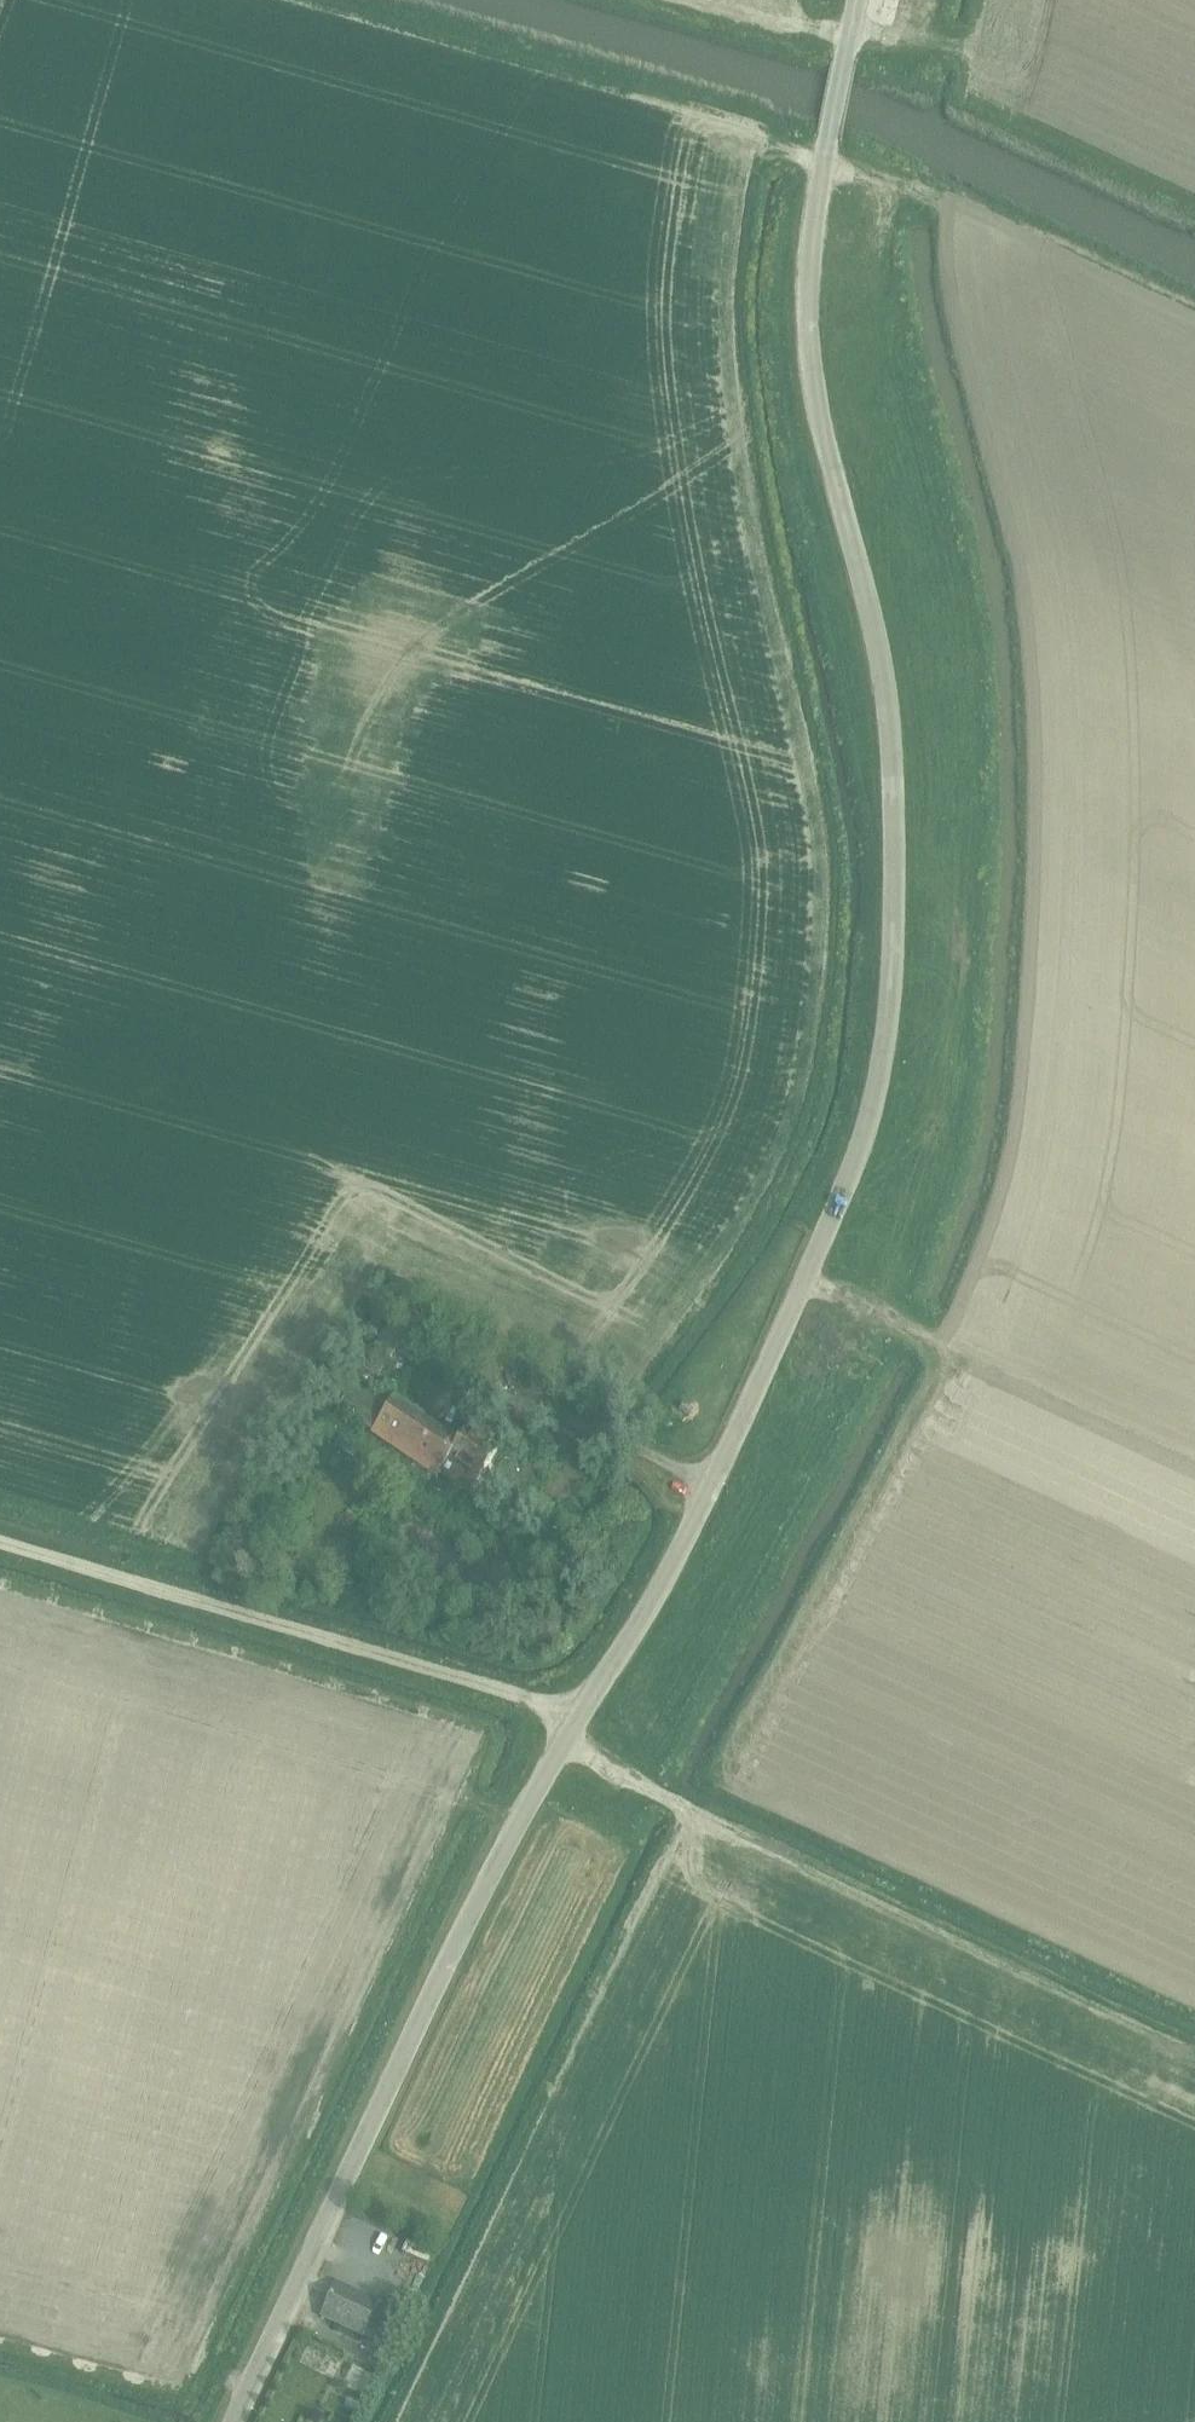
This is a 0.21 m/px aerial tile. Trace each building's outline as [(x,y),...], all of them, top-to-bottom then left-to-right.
[(442,1473),(466,1489),(473,1493),(501,1451),(468,1430),(459,1443),(412,1411),(394,1399),(391,1405),(354,1380),(337,1407),(373,1431),(372,1433),(439,1478),(442,1473)] [(320,2319),(363,2339),(381,2303),(337,2282),(320,2319)]
